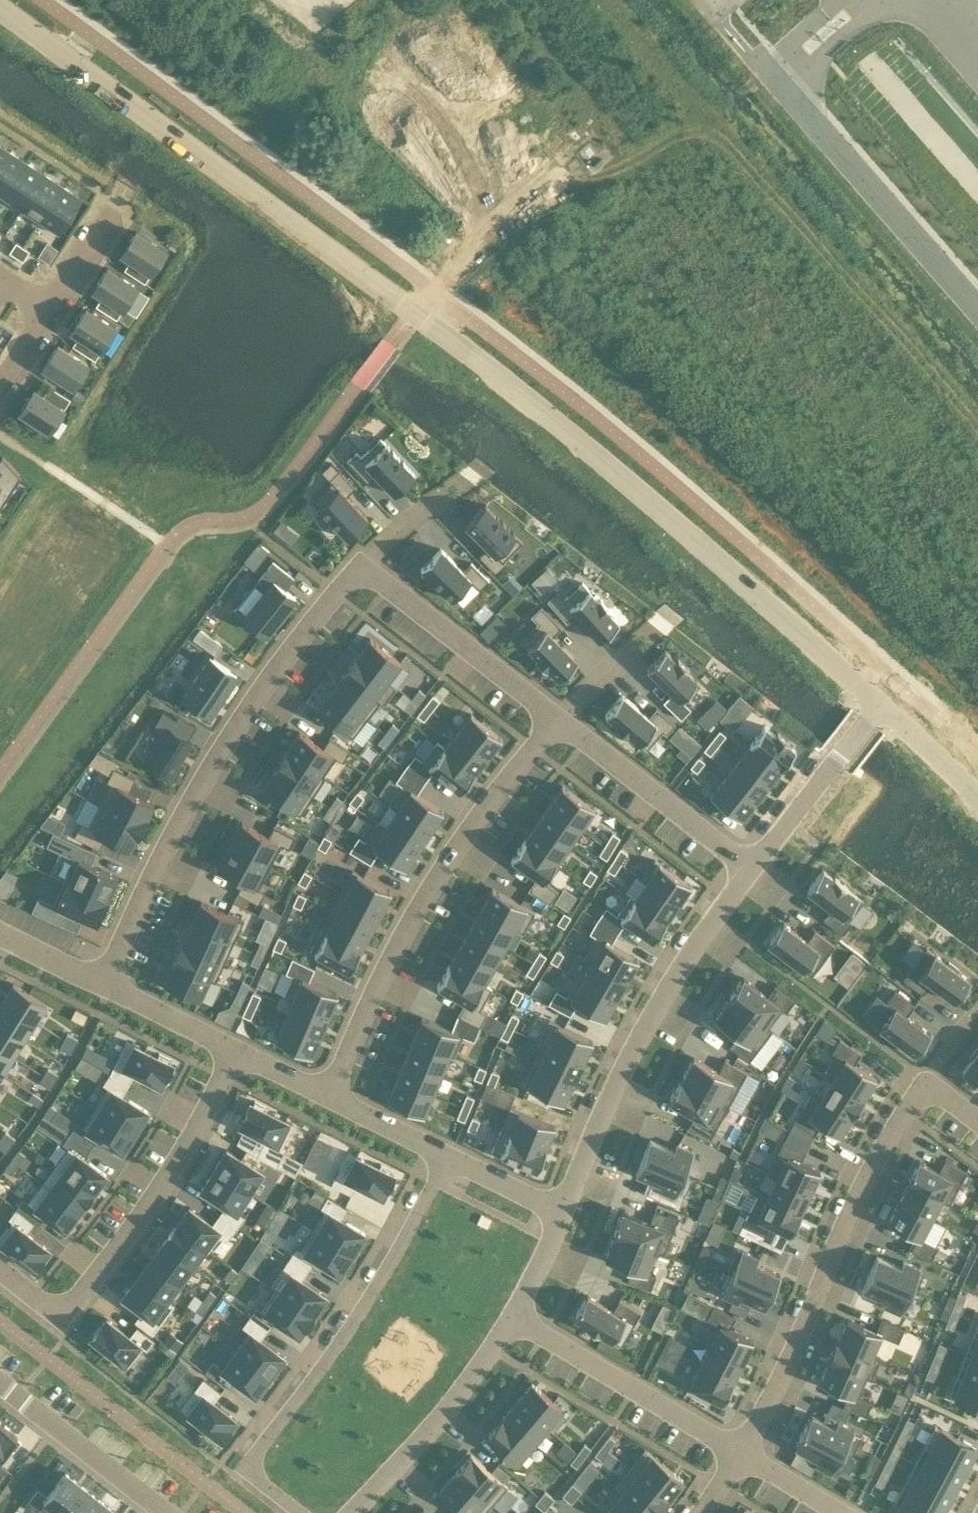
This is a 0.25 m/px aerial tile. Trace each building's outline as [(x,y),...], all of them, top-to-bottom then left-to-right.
[(0,161),(0,196),(2,198),(26,162),(7,150),(0,161)] [(20,209),(20,210),(44,174),(43,173),(26,162),(2,198),(3,198),(6,194),(22,205),(20,209)] [(39,222),(62,186),(44,174),(20,210),(38,222),(39,222)] [(81,198),(62,186),(39,222),(57,234),(81,198)] [(131,259),(124,269),(145,283),(165,251),(135,231),(121,253),(131,259)] [(16,257),(22,246),(16,242),(9,252),(16,257)] [(29,251),(22,246),(16,257),(22,261),(29,251)] [(95,305),(116,319),(137,287),(107,268),(93,289),(102,295),(95,305)] [(71,330),(79,335),(72,345),(94,360),(115,328),(85,308),(71,330)] [(128,325),(134,315),(124,309),(119,318),(128,325)] [(57,345),(43,367),(73,386),(87,364),(57,345)] [(43,395),(33,389),(19,411),(49,431),(70,399),(49,385),(43,395)] [(76,391),(72,398),(80,403),(84,396),(76,391)] [(356,452),(347,462),(367,483),(376,475),(394,494),(414,475),(403,463),(404,462),(403,461),(402,462),(398,457),(399,457),(398,456),(397,456),(393,452),(394,451),(393,450),(392,451),(388,446),(389,446),(388,445),(387,446),(380,438),(361,457),(356,452)] [(21,477),(2,457),(0,459),(0,471),(0,509),(21,477)] [(331,481),(311,500),(319,509),(319,510),(320,511),(320,510),(324,515),(325,516),(330,520),(329,521),(330,522),(330,521),(335,525),(334,526),(335,527),(336,526),(347,538),(367,519),(346,496),(355,488),(338,470),(331,462),(321,471),(329,479),(331,481)] [(507,527),(505,525),(502,522),(503,522),(502,521),(497,517),(498,516),(497,515),(496,516),(485,504),(465,525),(487,547),(478,555),(495,572),(504,563),(502,561),(522,542),(513,533),(514,532),(513,531),(512,532),(510,530),(509,529),(508,528),(508,527),(507,526),(507,527)] [(272,530),(278,534),(285,525),(279,521),(272,530)] [(251,554),(260,561),(268,551),(258,543),(251,554)] [(432,582),(433,581),(437,585),(436,586),(437,587),(438,586),(442,591),(443,592),(448,596),(447,597),(448,598),(448,597),(451,599),(470,580),(479,590),(489,580),(471,562),(463,571),(441,549),(420,569),(432,580),(431,581),(432,582)] [(276,621),(283,611),(295,597),(285,589),(294,578),(272,561),(263,572),(273,579),(243,617),(265,634),(266,633),(269,636),(279,623),(276,621)] [(541,592),(557,578),(547,567),(531,581),(541,592)] [(610,609),(600,598),(598,600),(582,582),(564,598),(557,591),(547,600),(566,622),(576,614),(599,640),(618,623),(608,611),(610,609)] [(535,659),(545,670),(548,668),(559,679),(577,661),(553,636),(561,627),(540,606),(530,616),(537,622),(520,640),(537,657),(535,659)] [(486,627),(481,633),(490,641),(495,636),(486,627)] [(215,655),(222,645),(199,629),(192,639),(215,655)] [(356,656),(387,680),(401,662),(370,638),(356,655),(356,656)] [(664,649),(647,668),(672,691),(662,701),(680,719),(690,709),(683,702),(701,684),(686,671),(689,669),(678,658),(675,660),(664,649)] [(210,655),(181,693),(207,712),(236,674),(210,655)] [(397,687),(387,680),(356,656),(356,655),(355,655),(341,673),(342,674),(343,673),(380,702),(383,705),(397,687)] [(367,719),(380,702),(343,673),(342,674),(336,682),(335,681),(334,682),(335,683),(331,688),(331,687),(330,688),(331,689),(329,690),(367,719)] [(411,699),(418,704),(425,694),(419,689),(411,699)] [(352,738),(367,719),(329,690),(328,692),(327,692),(327,693),(323,698),(322,699),(323,699),(315,709),(352,738)] [(646,750),(662,731),(666,734),(675,723),(656,707),(647,717),(621,694),(605,714),(616,724),(614,726),(626,736),(628,734),(646,750)] [(424,705),(431,711),(439,701),(432,695),(424,705)] [(410,713),(418,704),(411,699),(404,708),(410,713)] [(739,708),(732,702),(725,712),(731,718),(739,708)] [(423,720),(431,711),(424,705),(416,715),(423,720)] [(164,732),(146,759),(169,775),(192,739),(173,727),(180,717),(165,707),(152,725),(164,732)] [(706,729),(716,719),(706,709),(696,720),(706,729)] [(455,730),(487,755),(501,738),(469,712),(455,730)] [(370,719),(359,732),(372,743),(383,730),(370,719)] [(385,733),(391,738),(399,728),(392,723),(385,733)] [(764,725),(750,743),(781,767),(795,750),(788,744),(789,741),(777,732),(775,734),(764,725)] [(679,726),(669,738),(690,757),(701,744),(679,726)] [(442,747),(474,772),(475,772),(487,755),(455,730),(442,746),(442,747)] [(719,730),(711,740),(718,745),(726,735),(719,730)] [(287,750),(286,751),(286,752),(323,776),(323,775),(335,757),(342,761),(349,750),(329,737),(322,747),(299,732),(292,742),(291,742),(290,743),(291,743),(288,749),(287,748),(286,749),(287,750)] [(384,748),(391,738),(385,733),(377,743),(384,748)] [(459,791),(474,772),(442,747),(442,746),(435,740),(420,758),(415,754),(404,767),(425,782),(433,771),(459,791)] [(718,745),(711,740),(703,750),(710,755),(718,745)] [(781,767),(750,743),(749,744),(736,760),(768,784),(780,768),(781,767)] [(286,752),(286,751),(285,750),(272,770),(273,770),(274,770),(313,795),(325,777),(323,775),(323,776),(286,752)] [(705,762),(698,757),(690,767),(697,772),(705,762)] [(113,761),(107,758),(102,769),(107,771),(113,761)] [(736,760),(723,777),(754,801),(768,784),(736,760)] [(389,803),(397,809),(430,831),(443,811),(417,794),(425,782),(404,767),(395,781),(402,784),(389,803)] [(110,783),(99,804),(143,827),(148,817),(147,816),(153,803),(146,799),(128,791),(134,779),(113,768),(110,774),(106,781),(110,783)] [(300,815),(313,795),(274,770),(273,770),(272,772),(272,771),(271,772),(272,773),(268,778),(268,777),(267,778),(268,779),(261,789),(300,815)] [(754,801),(723,777),(709,795),(740,819),(754,801)] [(549,804),(581,827),(594,808),(562,785),(549,804)] [(349,802),(355,807),(363,797),(356,792),(349,802)] [(336,796),(329,806),(336,811),(343,801),(337,797),(336,796)] [(143,827),(99,804),(88,826),(80,822),(74,836),(99,848),(105,837),(122,845),(130,849),(136,837),(138,838),(143,827)] [(549,804),(536,821),(569,844),(581,827),(549,804)] [(329,806),(323,816),(329,821),(336,811),(329,806)] [(385,827),(418,849),(430,831),(397,809),(386,825),(385,827)] [(62,823),(47,816),(42,826),(57,833),(62,823)] [(405,869),(418,849),(385,827),(386,825),(378,820),(365,839),(359,835),(349,850),(370,864),(378,851),(405,869)] [(333,836),(339,825),(332,821),(326,832),(333,836)] [(569,844),(536,821),(524,838),(524,839),(556,862),(569,844)] [(230,842),(229,845),(269,866),(281,845),(288,849),(295,837),(273,825),(267,835),(242,822),(235,835),(234,834),(233,835),(234,836),(231,841),(230,841),(230,842)] [(52,832),(46,846),(73,858),(63,880),(107,900),(107,899),(117,876),(91,864),(96,852),(52,832)] [(605,843),(612,848),(619,837),(612,833),(605,843)] [(325,851),(331,840),(324,836),(317,847),(325,851)] [(556,862),(524,839),(510,859),(536,877),(527,890),(548,904),(557,891),(547,884),(560,865),(556,862)] [(606,859),(612,848),(605,843),(598,854),(606,859)] [(269,866),(229,845),(228,847),(227,846),(227,848),(225,853),(224,853),(223,854),(224,855),(217,868),(242,882),(237,892),(258,904),(264,892),(257,889),(269,866)] [(620,848),(613,858),(620,863),(627,852),(620,848)] [(620,863),(613,858),(606,869),(614,874),(620,863)] [(646,881),(678,903),(691,885),(655,859),(642,878),(646,881)] [(348,868),(337,889),(380,912),(391,891),(348,868)] [(589,869),(582,880),(590,885),(596,874),(589,869)] [(822,869),(807,890),(830,908),(823,918),(843,934),(852,922),(848,919),(862,900),(847,888),(848,887),(834,877),(834,878),(822,869)] [(311,875),(304,871),(300,878),(297,882),(305,886),(311,875)] [(38,896),(31,911),(63,926),(69,912),(96,924),(108,900),(107,899),(107,900),(63,880),(53,903),(38,896)] [(646,881),(635,897),(633,899),(666,921),(666,920),(678,903),(646,881)] [(561,886),(555,901),(570,907),(576,892),(561,886)] [(514,928),(514,929),(522,933),(534,912),(492,888),(480,909),(514,928)] [(380,912),(337,889),(327,908),(370,931),(380,912)] [(297,893),(292,905),(300,908),(305,897),(297,893)] [(597,919),(596,919),(618,933),(625,922),(652,941),(666,921),(633,899),(635,897),(631,894),(617,913),(605,906),(597,919)] [(192,921),(191,923),(233,942),(243,921),(201,901),(195,913),(194,912),(194,914),(195,914),(192,920),(191,919),(191,920),(192,921)] [(360,950),(370,931),(327,908),(317,927),(360,950)] [(504,947),(514,929),(514,928),(480,909),(470,927),(504,947)] [(556,923),(564,927),(570,916),(563,912),(556,923)] [(277,923),(267,919),(257,939),(267,944),(277,923)] [(618,933),(596,919),(589,933),(595,936),(584,956),(588,959),(588,958),(627,980),(639,959),(611,944),(618,933)] [(782,922),(767,943),(811,976),(834,945),(814,930),(806,940),(782,922)] [(233,942),(191,923),(190,925),(189,924),(189,925),(189,926),(187,931),(186,931),(185,932),(186,933),(182,942),(224,962),(233,942)] [(349,971),(360,950),(317,927),(306,948),(349,971)] [(459,946),(493,965),(504,947),(470,927),(459,946)] [(279,933),(274,945),(282,948),(287,937),(279,933)] [(209,979),(208,979),(215,982),(224,962),(182,942),(181,941),(171,963),(172,963),(173,962),(209,979)] [(255,952),(263,956),(267,945),(260,941),(255,952)] [(483,983),(493,965),(459,946),(449,964),(448,965),(483,984),(483,983)] [(926,947),(903,979),(923,994),(930,983),(954,1001),(970,981),(957,971),(958,969),(948,961),(947,963),(926,947)] [(564,954),(556,950),(550,960),(557,965),(564,954)] [(847,984),(864,960),(850,950),(832,974),(847,984)] [(538,951),(531,962),(539,967),(546,956),(538,951)] [(258,967),(263,956),(255,952),(250,963),(256,966),(258,967)] [(588,959),(577,976),(616,999),(627,980),(588,958),(588,959)] [(292,1000),(328,1015),(338,993),(309,981),(314,968),(291,959),(285,973),(292,976),(283,998),(291,1002),(292,1000)] [(199,999),(208,979),(209,979),(173,962),(172,963),(168,972),(167,973),(168,973),(165,979),(164,979),(164,980),(165,980),(164,983),(199,999)] [(539,967),(531,962),(525,973),(532,977),(539,967)] [(457,1015),(479,1026),(487,1012),(480,1008),(492,988),(483,983),(483,984),(448,965),(437,986),(465,1001),(457,1015)] [(616,999),(577,976),(566,996),(556,989),(548,1003),(569,1016),(576,1004),(603,1020),(616,999)] [(743,977),(727,998),(728,999),(728,998),(768,1028),(768,1027),(782,1009),(786,1012),(794,1000),(774,985),(766,995),(743,977)] [(237,992),(245,995),(250,984),(242,981),(237,992)] [(12,986),(1,1003),(33,1025),(44,1008),(12,986)] [(509,999),(517,1003),(523,992),(515,988),(509,999)] [(875,1024),(874,1024),(915,1054),(930,1033),(906,1015),(914,1005),(894,990),(885,1002),(889,1004),(875,1024)] [(239,1006),(245,995),(237,992),(232,1003),(239,1006)] [(252,992),(247,1004),(255,1007),(260,996),(252,992)] [(728,999),(713,1018),(736,1035),(729,1046),(749,1061),(772,1030),(768,1027),(768,1028),(728,998),(728,999)] [(320,1035),(328,1015),(292,1000),(291,1002),(284,1019),(320,1035)] [(0,1005),(0,1027),(22,1042),(33,1025),(1,1003),(0,1005)] [(255,1007),(247,1004),(242,1015),(250,1019),(255,1007)] [(449,1054),(448,1055),(453,1057),(461,1035),(473,1040),(479,1026),(457,1015),(451,1029),(422,1017),(413,1039),(449,1054)] [(516,1018),(510,1029),(518,1033),(523,1022),(516,1018)] [(311,1057),(320,1035),(284,1019),(275,1041),(311,1057)] [(542,1043),(582,1062),(593,1041),(548,1019),(538,1042),(542,1044),(542,1043)] [(503,1034),(509,1023),(502,1020),(496,1030),(503,1034)] [(828,1039),(834,1027),(823,1020),(816,1032),(828,1039)] [(11,1059),(22,1042),(0,1027),(0,1052),(11,1059)] [(510,1029),(504,1040),(512,1044),(518,1033),(510,1029)] [(66,1038),(62,1045),(73,1051),(77,1044),(66,1038)] [(413,1039),(404,1059),(441,1074),(448,1055),(449,1054),(413,1039)] [(835,1054),(823,1073),(831,1078),(832,1078),(863,1098),(863,1097),(865,1095),(876,1078),(854,1063),(860,1053),(839,1039),(831,1051),(835,1054)] [(125,1040),(109,1073),(128,1084),(135,1072),(160,1085),(164,1077),(165,1077),(172,1063),(169,1062),(171,1059),(159,1053),(157,1056),(125,1040)] [(573,1082),(582,1062),(542,1043),(542,1044),(533,1063),(573,1082)] [(62,1045),(58,1052),(69,1058),(73,1051),(62,1045)] [(961,1072),(977,1084),(977,1048),(970,1057),(971,1058),(961,1072)] [(11,1059),(0,1052),(0,1075),(11,1059)] [(81,1056),(75,1066),(94,1078),(100,1067),(81,1056)] [(681,1078),(681,1079),(728,1105),(746,1072),(724,1060),(718,1071),(693,1057),(681,1078)] [(799,1057),(792,1067),(799,1071),(806,1061),(799,1057)] [(404,1059),(396,1079),(432,1094),(441,1074),(404,1059)] [(573,1082),(533,1063),(523,1084),(563,1103),(573,1082)] [(485,1069),(477,1066),(472,1078),(481,1081),(485,1069)] [(491,1071),(486,1082),(494,1086),(499,1074),(491,1071)] [(46,1073),(41,1080),(52,1086),(56,1079),(46,1073)] [(97,1103),(95,1106),(134,1131),(147,1111),(122,1095),(128,1084),(109,1073),(102,1084),(111,1089),(101,1106),(97,1103)] [(680,1078),(668,1100),(694,1115),(688,1126),(710,1138),(715,1128),(728,1105),(681,1079),(681,1078),(680,1078)] [(821,1095),(820,1096),(851,1116),(851,1117),(852,1117),(864,1097),(863,1097),(863,1098),(832,1078),(831,1078),(825,1088),(821,1095)] [(432,1094),(396,1079),(387,1100),(423,1115),(432,1094)] [(41,1080),(37,1086),(47,1093),(52,1086),(41,1080)] [(494,1086),(486,1082),(481,1094),(489,1097),(494,1086)] [(812,1090),(792,1122),(813,1135),(820,1124),(838,1136),(851,1117),(851,1116),(820,1096),(821,1095),(812,1090)] [(460,1106),(469,1109),(473,1098),(465,1094),(460,1106)] [(31,1097),(26,1103),(36,1110),(41,1103),(31,1097)] [(240,1125),(265,1138),(257,1155),(276,1166),(286,1147),(281,1145),(292,1124),(265,1110),(267,1107),(254,1100),(253,1104),(250,1103),(243,1116),(244,1117),(240,1125)] [(57,1109),(50,1104),(43,1115),(50,1119),(57,1109)] [(526,1104),(523,1111),(533,1115),(536,1108),(526,1104)] [(134,1131),(95,1106),(82,1127),(122,1151),(134,1131)] [(464,1121),(469,1109),(460,1106),(456,1117),(464,1121)] [(509,1107),(500,1129),(546,1148),(546,1147),(554,1126),(509,1107)] [(43,1115),(36,1125),(43,1130),(50,1119),(43,1115)] [(467,1129),(475,1132),(480,1121),(472,1117),(467,1129)] [(546,1148),(500,1129),(491,1151),(536,1170),(546,1148)] [(316,1136),(309,1151),(323,1158),(330,1143),(316,1136)] [(0,1141),(0,1144),(8,1150),(13,1144),(3,1137),(0,1141)] [(649,1139),(642,1156),(684,1174),(694,1151),(676,1144),(674,1149),(649,1139)] [(783,1139),(767,1173),(776,1177),(776,1176),(809,1193),(820,1171),(800,1162),(806,1150),(783,1139)] [(3,1156),(8,1150),(0,1144),(0,1154),(3,1156)] [(54,1166),(62,1171),(91,1193),(106,1174),(69,1146),(54,1166)] [(226,1149),(213,1169),(249,1191),(261,1171),(226,1149)] [(18,1150),(11,1160),(17,1164),(25,1155),(18,1150)] [(393,1170),(380,1163),(379,1167),(347,1151),(331,1184),(351,1194),(356,1183),(382,1196),(386,1188),(393,1174),(391,1173),(393,1170)] [(642,1156),(635,1173),(660,1183),(657,1189),(675,1196),(684,1174),(642,1156)] [(918,1160),(906,1182),(907,1182),(908,1182),(941,1199),(940,1200),(949,1204),(966,1171),(944,1159),(938,1171),(918,1160)] [(17,1164),(11,1160),(4,1169),(10,1174),(17,1164)] [(272,1179),(278,1168),(272,1164),(265,1174),(272,1179)] [(733,1167),(728,1177),(735,1181),(740,1170),(733,1167)] [(213,1169),(201,1189),(225,1205),(218,1214),(237,1227),(244,1216),(236,1211),(247,1195),(249,1191),(213,1169)] [(62,1171),(49,1188),(78,1211),(91,1193),(62,1171)] [(721,1176),(716,1187),(723,1190),(729,1179),(721,1176)] [(767,1195),(767,1196),(800,1212),(800,1211),(809,1193),(776,1176),(776,1177),(767,1195)] [(49,1188),(42,1182),(27,1202),(64,1229),(78,1211),(49,1188)] [(907,1182),(898,1201),(931,1218),(940,1200),(941,1199),(908,1182),(907,1182)] [(716,1187),(711,1198),(717,1200),(718,1201),(719,1200),(723,1190),(716,1187)] [(759,1191),(742,1225),(764,1236),(770,1224),(790,1234),(801,1212),(800,1211),(800,1212),(767,1196),(767,1195),(759,1191)] [(312,1229),(352,1253),(364,1233),(340,1218),(346,1208),(327,1196),(320,1207),(324,1210),(312,1229)] [(898,1201),(887,1222),(915,1237),(909,1248),(930,1259),(937,1247),(935,1246),(920,1238),(930,1218),(931,1218),(898,1201)] [(254,1220),(265,1228),(277,1210),(266,1203),(254,1220)] [(189,1207),(175,1226),(204,1248),(208,1251),(222,1232),(229,1237),(237,1227),(218,1214),(212,1223),(189,1207)] [(34,1269),(43,1256),(49,1249),(26,1231),(33,1222),(15,1208),(8,1218),(12,1221),(0,1236),(0,1242),(34,1269)] [(621,1211),(612,1235),(613,1236),(613,1235),(655,1251),(654,1252),(663,1255),(677,1219),(654,1210),(649,1222),(621,1211)] [(706,1238),(718,1243),(724,1224),(712,1220),(706,1238)] [(175,1226),(162,1243),(191,1265),(204,1248),(175,1226)] [(270,1243),(276,1235),(265,1228),(260,1237),(270,1243)] [(289,1257),(308,1269),(315,1258),(339,1273),(352,1253),(312,1229),(300,1249),(296,1246),(289,1257)] [(613,1236),(604,1258),(631,1268),(626,1280),(650,1289),(656,1274),(647,1271),(654,1252),(655,1251),(613,1235),(613,1236)] [(259,1237),(253,1247),(263,1254),(269,1244),(259,1237)] [(162,1243),(149,1260),(179,1282),(191,1265),(162,1243)] [(701,1246),(697,1257),(704,1260),(709,1249),(701,1246)] [(737,1248),(727,1270),(730,1272),(772,1291),(780,1275),(756,1264),(759,1258),(737,1248)] [(876,1256),(869,1272),(911,1290),(920,1268),(903,1261),(900,1266),(876,1256)] [(301,1279),(308,1269),(289,1257),(282,1267),(290,1272),(278,1291),(277,1292),(312,1315),(325,1296),(301,1279)] [(697,1257),(693,1268),(700,1271),(704,1260),(697,1257)] [(149,1260),(136,1278),(166,1300),(166,1299),(179,1282),(149,1260)] [(230,1282),(237,1272),(231,1267),(223,1277),(230,1282)] [(730,1272),(720,1294),(738,1302),(741,1297),(765,1308),(772,1291),(730,1272)] [(869,1272),(862,1289),(886,1299),(883,1305),(901,1313),(911,1290),(869,1272)] [(136,1278),(122,1297),(141,1311),(134,1321),(152,1334),(174,1305),(166,1299),(166,1300),(136,1278)] [(256,1306),(249,1316),(267,1329),(275,1319),(298,1335),(304,1327),(312,1315),(277,1292),(278,1291),(274,1288),(260,1308),(256,1306)] [(209,1290),(202,1300),(209,1305),(216,1295),(209,1290)] [(956,1297),(953,1304),(961,1306),(965,1295),(958,1292),(956,1297)] [(948,1294),(944,1305),(951,1308),(952,1308),(953,1304),(956,1297),(955,1297),(950,1295),(948,1294)] [(586,1295),(573,1317),(586,1325),(585,1326),(599,1334),(600,1333),(620,1346),(640,1312),(619,1299),(612,1310),(586,1295)] [(745,1316),(749,1307),(732,1299),(728,1308),(745,1316)] [(209,1305),(202,1300),(195,1310),(202,1315),(209,1305)] [(952,1308),(949,1315),(957,1318),(961,1306),(953,1304),(952,1308)] [(663,1305),(658,1313),(668,1318),(672,1310),(663,1305)] [(944,1305),(939,1317),(941,1317),(947,1319),(947,1320),(949,1315),(952,1308),(951,1308),(944,1305)] [(710,1322),(700,1341),(708,1346),(709,1345),(742,1362),(753,1340),(729,1328),(735,1317),(713,1306),(706,1319),(710,1322)] [(947,1320),(945,1326),(952,1329),(957,1318),(949,1315),(947,1320)] [(267,1329),(249,1316),(242,1326),(250,1332),(236,1351),(269,1375),(283,1356),(260,1339),(267,1329)] [(136,1326),(129,1336),(106,1318),(100,1325),(91,1337),(93,1339),(90,1342),(101,1350),(103,1347),(127,1366),(142,1347),(146,1350),(154,1340),(136,1326)] [(837,1339),(837,1340),(871,1355),(880,1334),(889,1338),(898,1342),(903,1329),(880,1319),(875,1331),(847,1318),(837,1339)] [(924,1354),(931,1340),(909,1330),(903,1344),(924,1354)] [(161,1341),(174,1351),(181,1342),(174,1337),(172,1336),(168,1332),(161,1341)] [(669,1335),(663,1346),(670,1350),(676,1339),(669,1335)] [(836,1338),(827,1360),(828,1361),(828,1360),(867,1376),(866,1377),(871,1379),(880,1359),(871,1355),(837,1340),(837,1339),(836,1338)] [(938,1343),(934,1354),(941,1357),(946,1346),(938,1343)] [(708,1346),(699,1364),(732,1381),(732,1380),(742,1362),(709,1345),(708,1346)] [(168,1346),(164,1351),(172,1357),(175,1352),(168,1346)] [(663,1346),(658,1357),(665,1360),(670,1350),(663,1346)] [(269,1375),(236,1351),(221,1370),(255,1394),(269,1375)] [(934,1354),(929,1366),(937,1369),(941,1357),(934,1354)] [(963,1376),(977,1382),(977,1359),(971,1356),(963,1376)] [(179,1360),(172,1369),(181,1375),(188,1366),(179,1360)] [(828,1361),(819,1381),(848,1394),(842,1406),(850,1409),(865,1416),(871,1403),(858,1397),(866,1377),(867,1376),(828,1360),(828,1361)] [(211,1377),(219,1367),(212,1362),(205,1372),(211,1377)] [(699,1364),(688,1385),(698,1390),(697,1393),(708,1398),(709,1396),(722,1403),(734,1381),(732,1380),(732,1381),(699,1364)] [(929,1366),(925,1377),(932,1380),(937,1369),(929,1366)] [(955,1397),(977,1406),(977,1382),(963,1376),(955,1396),(955,1397)] [(230,1427),(235,1419),(213,1402),(220,1392),(217,1390),(202,1378),(180,1407),(207,1429),(205,1432),(216,1440),(218,1437),(220,1439),(230,1427)] [(907,1381),(903,1392),(910,1395),(915,1385),(907,1381)] [(531,1383),(516,1401),(546,1426),(561,1408),(531,1383)] [(516,1401),(502,1417),(532,1443),(546,1426),(516,1401)] [(832,1401),(827,1411),(839,1417),(844,1420),(850,1409),(842,1406),(832,1401)] [(811,1414),(803,1430),(847,1453),(846,1454),(851,1457),(862,1435),(856,1431),(837,1421),(834,1426),(811,1414)] [(502,1417),(486,1435),(516,1461),(532,1443),(502,1417)] [(906,1419),(901,1430),(909,1433),(914,1423),(906,1419)] [(17,1435),(0,1421),(0,1457),(17,1435)] [(940,1428),(930,1448),(965,1467),(976,1447),(940,1428)] [(803,1430),(794,1446),(817,1458),(815,1464),(836,1475),(846,1454),(847,1453),(803,1430)] [(901,1430),(896,1440),(903,1444),(909,1433),(901,1430)] [(609,1435),(602,1445),(608,1450),(615,1440),(609,1435)] [(896,1440),(890,1451),(898,1455),(903,1444),(896,1440)] [(584,1443),(577,1453),(583,1458),(590,1448),(584,1443)] [(602,1445),(594,1454),(600,1459),(608,1450),(602,1445)] [(644,1448),(629,1467),(668,1498),(683,1479),(644,1448)] [(930,1448),(919,1467),(955,1486),(965,1467),(930,1448)] [(890,1451),(885,1462),(893,1466),(898,1455),(890,1451)] [(577,1453),(569,1462),(576,1467),(583,1458),(577,1453)] [(470,1454),(455,1472),(492,1504),(507,1486),(470,1454)] [(873,1454),(867,1464),(875,1468),(880,1458),(873,1454)] [(885,1462),(880,1473),(887,1476),(893,1466),(885,1462)] [(597,1470),(588,1463),(582,1470),(587,1474),(593,1475),(597,1470)] [(867,1464),(862,1475),(869,1479),(875,1468),(867,1464)] [(615,1485),(619,1488),(620,1487),(652,1512),(655,1512),(668,1498),(629,1467),(615,1485)] [(919,1467),(909,1486),(945,1505),(955,1486),(919,1467)] [(25,1505),(34,1512),(37,1508),(43,1512),(63,1512),(84,1487),(65,1472),(46,1496),(37,1489),(25,1505)] [(439,1490),(459,1507),(453,1512),(484,1512),(492,1504),(455,1472),(439,1490)] [(880,1473),(874,1483),(882,1487),(887,1476),(880,1473)] [(572,1483),(567,1489),(577,1496),(581,1491),(578,1488),(572,1483)] [(899,1506),(912,1512),(940,1512),(945,1505),(909,1486),(899,1505),(899,1506)] [(63,1512),(91,1512),(101,1500),(84,1487),(63,1512)] [(605,1505),(614,1512),(652,1512),(620,1487),(619,1488),(605,1505)] [(567,1489),(562,1494),(572,1502),(576,1497),(577,1496),(567,1489)] [(544,1491),(539,1497),(548,1505),(553,1499),(544,1491)] [(539,1497),(535,1503),(544,1510),(548,1505),(539,1497)] [(101,1500),(91,1512),(117,1512),(101,1500)]
